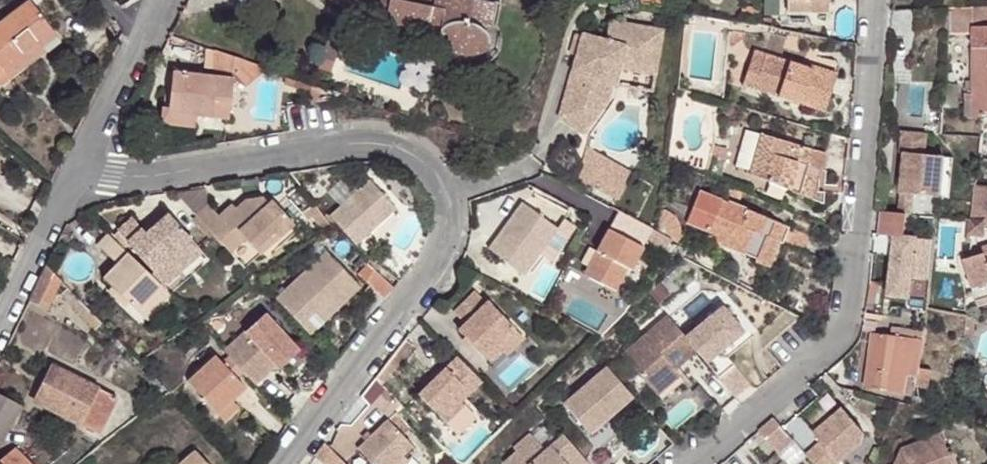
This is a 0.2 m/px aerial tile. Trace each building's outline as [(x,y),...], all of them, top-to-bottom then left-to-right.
[(357,16),(386,23),(385,28),(436,38),(441,46),(449,51),(457,55),(467,57),(477,55),(486,52),(488,49),(490,44),(496,4),(478,0),(334,0),(357,16)] [(789,4),(811,5),(811,10),(830,10),(830,0),(789,0),(789,4)] [(37,55),(59,39),(35,4),(0,28),(0,69),(21,56),(25,63),(37,55)] [(496,4),(490,44),(499,46),(505,5),(496,4)] [(971,7),(971,28),(973,28),(986,28),(986,6),(971,7)] [(950,8),(949,27),(971,28),(971,7),(950,8)] [(662,31),(609,22),(604,41),(581,33),(567,89),(571,90),(568,101),(561,114),(586,130),(608,101),(611,85),(615,69),(640,73),(644,47),(659,50),(662,31)] [(385,28),(383,37),(431,46),(436,38),(385,28)] [(973,28),(972,94),(964,94),(964,100),(972,101),(971,113),(980,113),(980,117),(986,117),(986,28),(973,28)] [(727,53),(746,37),(745,33),(729,31),(727,53)] [(330,33),(321,57),(335,62),(343,38),(330,33)] [(496,54),(499,46),(490,44),(488,49),(486,52),(477,55),(467,57),(457,55),(449,51),(441,46),(436,38),(431,46),(434,52),(444,59),(455,64),(468,66),(480,64),(491,60),(496,54)] [(659,50),(644,47),(640,73),(654,75),(659,50)] [(265,68),(214,51),(213,76),(172,73),(171,89),(168,118),(196,121),(196,116),(230,119),(233,80),(245,87),(265,68)] [(754,51),(743,85),(755,89),(766,55),(754,51)] [(25,63),(21,56),(0,69),(0,71),(8,82),(41,61),(37,55),(25,63)] [(766,55),(755,89),(825,111),(837,75),(813,67),(811,71),(789,63),(766,55)] [(811,71),(813,67),(790,59),(789,63),(811,71)] [(640,73),(615,69),(611,85),(651,92),(654,75),(640,73)] [(8,82),(0,71),(0,88),(8,82)] [(945,84),(942,114),(957,115),(958,84),(945,84)] [(166,88),(162,122),(168,123),(168,118),(171,89),(166,88)] [(571,90),(567,89),(564,100),(559,117),(561,114),(568,101),(571,90)] [(586,130),(561,114),(559,117),(583,134),(586,130)] [(168,118),(168,123),(195,126),(196,121),(168,118)] [(903,154),(924,156),(926,135),(901,132),(898,153),(903,154)] [(762,135),(750,175),(807,198),(813,177),(804,174),(806,166),(818,170),(821,171),(826,154),(762,135)] [(713,145),(711,155),(718,156),(718,159),(726,160),(729,149),(713,145)] [(590,188),(605,160),(585,148),(576,181),(590,188)] [(924,156),(903,154),(898,203),(911,205),(912,195),(939,198),(943,158),(924,156)] [(952,159),(943,158),(939,198),(948,199),(952,159)] [(631,174),(605,160),(590,188),(616,201),(631,174)] [(804,174),(816,178),(818,170),(806,166),(804,174)] [(329,216),(356,246),(396,209),(370,180),(329,216)] [(731,187),(722,201),(727,204),(728,202),(737,206),(743,192),(731,187)] [(962,217),(971,217),(986,219),(986,189),(977,188),(974,188),(965,187),(962,217)] [(699,192),(686,222),(709,232),(707,237),(722,243),(722,245),(757,258),(772,221),(737,206),(728,202),(727,204),(722,201),(699,192)] [(196,216),(230,254),(246,239),(255,250),(275,232),(280,238),(294,225),(272,200),(269,203),(263,198),(245,201),(236,209),(234,210),(231,207),(220,217),(219,216),(209,205),(196,216)] [(522,202),(488,249),(525,275),(558,229),(522,202)] [(898,203),(897,214),(905,214),(910,215),(911,205),(898,203)] [(314,204),(302,214),(307,221),(313,217),(320,212),(314,204)] [(232,205),(219,216),(220,217),(231,207),(234,210),(236,209),(232,205)] [(659,210),(657,232),(676,242),(676,238),(677,235),(677,232),(677,230),(677,227),(676,224),(675,221),(674,219),(672,217),(670,215),(667,213),(665,212),(662,211),(659,210)] [(160,211),(141,228),(146,234),(165,217),(160,211)] [(329,223),(320,212),(313,217),(322,229),(329,223)] [(880,212),(877,234),(901,237),(902,237),(905,214),(897,214),(880,212)] [(117,230),(154,273),(169,261),(175,269),(198,250),(191,242),(192,241),(169,214),(165,217),(146,234),(141,228),(132,217),(117,230)] [(971,217),(970,235),(985,236),(985,221),(986,221),(986,219),(971,217)] [(772,221),(757,258),(756,263),(769,269),(780,243),(786,226),(772,221)] [(655,233),(641,225),(634,238),(661,253),(669,240),(655,233)] [(805,235),(786,226),(780,243),(798,251),(805,235)] [(584,275),(615,292),(628,268),(631,270),(643,248),(609,230),(584,275)] [(275,232),(255,250),(261,256),(280,238),(275,232)] [(117,264),(103,278),(129,303),(138,312),(163,287),(108,234),(98,245),(117,264)] [(877,234),(877,241),(900,244),(901,237),(877,234)] [(707,237),(707,253),(716,258),(722,245),(722,243),(707,237)] [(154,273),(166,286),(203,254),(199,249),(198,250),(175,269),(169,261),(154,273)] [(277,299),(301,326),(327,302),(336,312),(361,289),(327,252),(277,299)] [(975,302),(986,298),(986,252),(984,253),(984,255),(962,261),(975,302)] [(393,288),(369,261),(359,272),(382,298),(393,288)] [(46,266),(29,300),(46,310),(61,281),(46,266)] [(581,281),(612,298),(615,292),(584,275),(581,281)] [(869,284),(866,303),(874,304),(878,283),(869,282),(869,284)] [(95,330),(102,323),(67,287),(60,294),(95,330)] [(112,287),(107,292),(124,308),(129,303),(112,287)] [(138,312),(148,321),(172,296),(163,287),(138,312)] [(481,298),(461,317),(473,330),(465,337),(491,364),(502,353),(508,359),(512,362),(530,345),(494,309),(493,310),(481,298)] [(301,326),(310,335),(336,312),(327,302),(301,326)] [(720,306),(683,337),(694,350),(705,362),(718,377),(733,364),(726,356),(720,349),(741,331),(720,306)] [(243,372),(254,384),(295,347),(265,314),(224,351),(229,356),(243,372)] [(666,316),(621,355),(659,399),(682,380),(672,369),(694,350),(683,337),(680,333),(666,316)] [(975,320),(966,318),(964,339),(973,340),(975,320)] [(895,328),(894,336),(921,340),(923,332),(895,328)] [(872,333),(864,387),(902,394),(905,375),(912,376),(916,376),(917,369),(921,340),(894,336),(872,333)] [(491,364),(497,369),(508,359),(502,353),(491,364)] [(187,382),(217,414),(232,401),(245,388),(236,379),(222,363),(216,356),(187,382)] [(229,356),(222,363),(236,379),(243,372),(229,356)] [(480,381),(456,357),(417,395),(444,422),(462,404),(459,401),(464,397),(480,381)] [(733,364),(718,377),(734,396),(750,384),(733,364)] [(53,365),(35,401),(99,434),(116,397),(53,365)] [(607,369),(563,406),(587,435),(631,397),(607,369)] [(916,376),(915,378),(928,380),(931,370),(917,369),(916,376)] [(902,394),(908,394),(912,376),(905,375),(902,394)] [(915,378),(913,387),(927,389),(928,380),(915,378)] [(1,447),(21,406),(0,395),(0,447),(1,447)] [(217,414),(224,422),(239,409),(232,401),(217,414)] [(462,404),(444,422),(456,435),(474,417),(462,404)] [(781,427),(793,441),(813,463),(836,463),(856,447),(861,432),(841,408),(832,416),(813,432),(808,427),(797,414),(781,427)] [(808,427),(813,432),(832,416),(828,410),(808,427)] [(773,418),(758,431),(778,455),(793,441),(781,427),(773,418)] [(345,463),(395,463),(412,447),(387,421),(345,463)] [(564,437),(547,452),(532,434),(513,451),(516,455),(507,463),(587,463),(564,437)] [(901,450),(895,463),(957,463),(952,453),(948,454),(940,434),(901,450)] [(324,443),(315,456),(322,463),(344,463),(324,443)] [(395,463),(404,463),(417,452),(412,447),(395,463)] [(14,448),(0,460),(0,463),(30,463),(14,448)] [(195,451),(180,463),(207,463),(195,451)]
